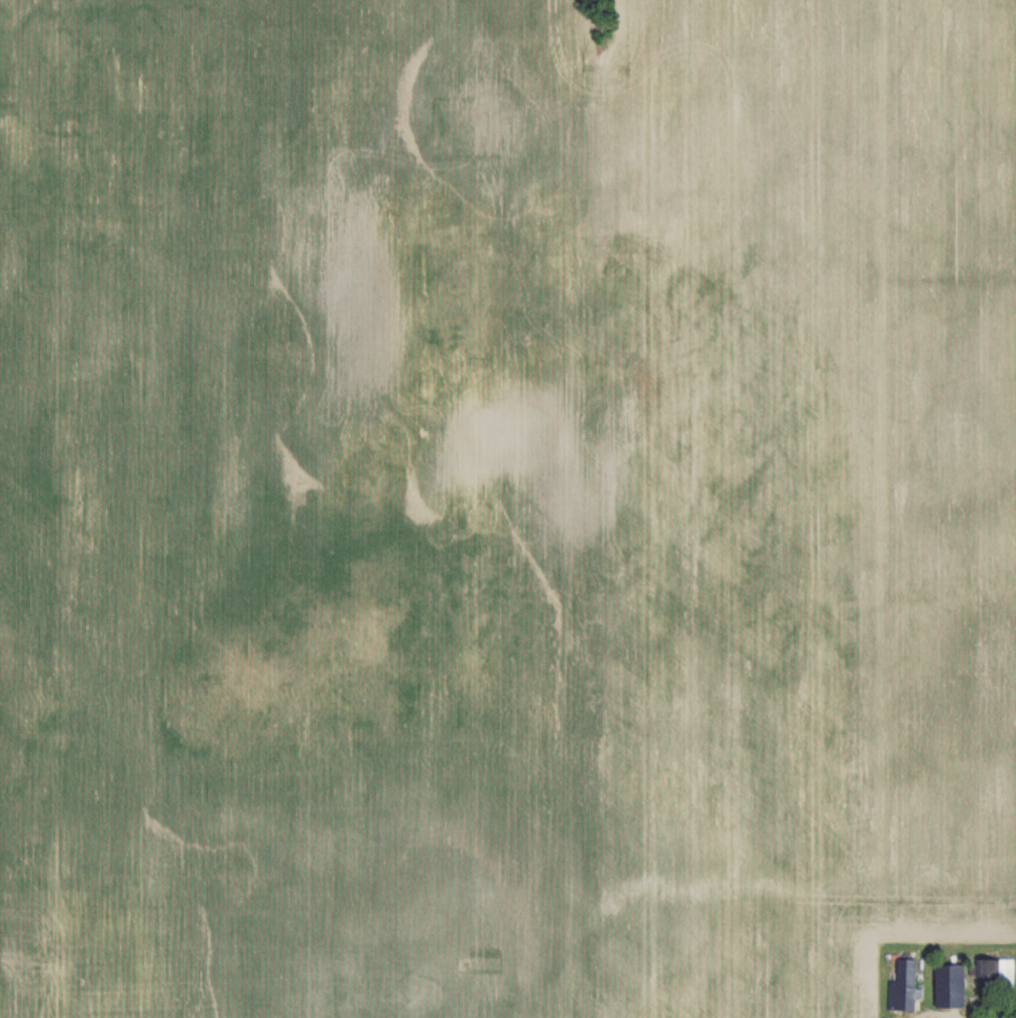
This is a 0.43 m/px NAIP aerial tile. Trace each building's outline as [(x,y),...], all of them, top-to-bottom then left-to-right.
[(887,1009),(914,1010),(915,958),(895,958),(895,980),(888,980),(887,1009)] [(975,959),(975,978),(996,978),(996,992),(1013,992),(1013,959),(975,959)] [(962,1007),(962,963),(932,963),(932,1007),(962,1007)]
